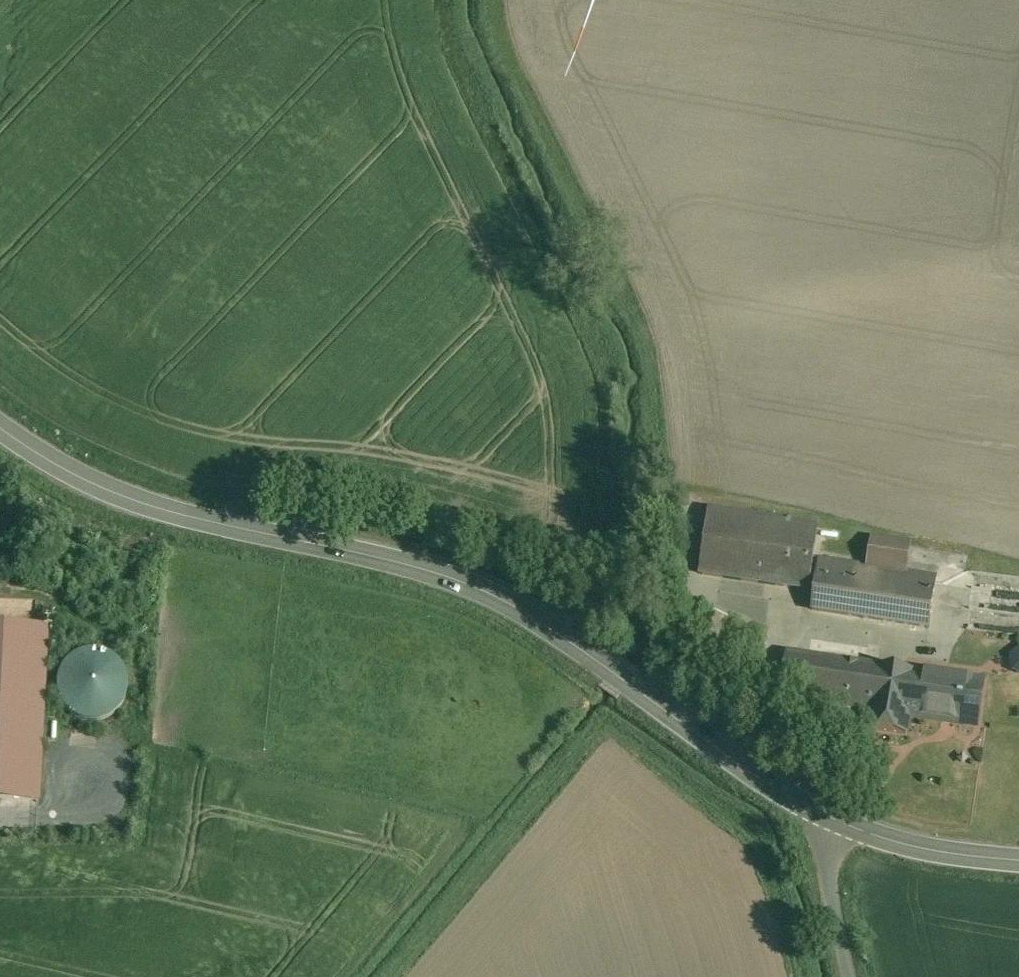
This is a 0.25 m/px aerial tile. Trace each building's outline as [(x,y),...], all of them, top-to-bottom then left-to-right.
[(789,523),(710,511),(701,574),(810,590),(819,527),(791,523),(791,521),(790,521),(789,523)] [(912,546),(872,540),(868,565),(908,571),(912,546)] [(868,565),(820,558),(813,610),(931,628),(938,575),(908,571),(868,565)] [(0,624),(0,800),(40,802),(49,626),(0,624)] [(56,680),(56,692),(61,703),(68,712),(78,718),(90,721),(102,719),(113,714),(121,706),(126,695),(128,683),(126,672),(120,661),(110,654),(99,649),(87,649),(76,652),(66,659),(59,669),(56,680)] [(916,674),(788,655),(782,697),(871,710),(909,716),(916,674)] [(983,684),(916,674),(909,716),(977,726),(983,684)] [(909,716),(871,710),(868,729),(907,735),(909,716)]
